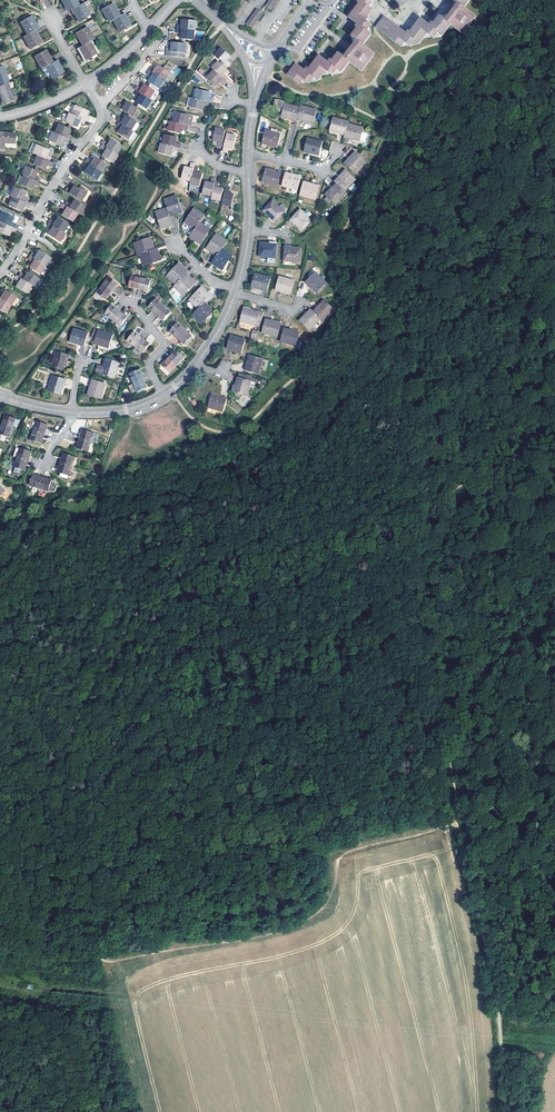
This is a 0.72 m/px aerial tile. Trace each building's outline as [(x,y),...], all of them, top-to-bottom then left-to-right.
[(67,12),(71,9),(79,5),(76,0),(61,0),(67,12)] [(71,9),(78,22),(85,18),(90,16),(84,6),(90,3),(88,0),(87,0),(79,5),(71,9)] [(279,0),(271,0),(265,10),(271,13),(279,0)] [(307,72),(296,64),(288,75),(299,84),(303,79),(309,84),(314,78),(318,81),(326,71),(332,76),(337,70),(341,73),(349,63),(361,71),(375,54),(363,45),(371,34),(367,31),(372,25),(365,20),(373,10),(369,6),(374,0),(373,0),(360,0),(362,2),(349,18),(360,26),(351,37),(357,42),(345,57),(339,53),(331,64),(320,56),(307,72)] [(376,28),(401,47),(404,42),(410,47),(415,41),(419,44),(427,34),(434,39),(438,33),(443,36),(451,25),(462,34),(476,16),(465,7),(470,0),(453,0),(458,4),(456,7),(446,20),(440,16),(432,27),(421,18),(409,35),(394,24),(385,17),(376,28)] [(101,9),(108,22),(112,20),(120,15),(113,3),(101,9)] [(243,4),(234,20),(240,24),(249,8),(243,4)] [(131,25),(124,13),(120,15),(112,20),(119,32),(131,25)] [(257,13),(248,29),(254,33),(264,17),(257,13)] [(34,30),(38,28),(31,15),(25,19),(20,22),(27,34),(34,30)] [(177,25),(177,29),(194,30),(195,30),(196,21),(182,20),(181,25),(177,25)] [(75,33),(82,45),(90,41),(93,39),(87,27),(75,33)] [(193,40),(194,30),(177,29),(176,33),(181,34),(181,39),(193,40)] [(27,34),(23,36),(30,49),(41,43),(34,30),(27,34)] [(97,54),(90,41),(82,45),(78,48),(85,60),(97,54)] [(167,48),(166,56),(184,58),(186,44),(172,42),(171,48),(167,48)] [(212,52),(228,67),(231,64),(227,60),(228,59),(231,56),(221,47),(218,51),(215,48),(212,52)] [(34,56),(41,69),(45,67),(52,62),(45,50),(40,53),(34,56)] [(64,72),(57,60),(52,62),(45,67),(52,79),(64,72)] [(212,68),(214,70),(225,81),(228,77),(224,74),(228,70),(218,61),(212,68)] [(174,76),(170,73),(170,72),(171,69),(169,68),(167,70),(164,68),(159,64),(155,70),(151,67),(149,71),(164,80),(165,81),(169,83),(174,76)] [(8,83),(9,82),(3,66),(0,67),(0,85),(8,83)] [(225,81),(214,70),(207,77),(216,86),(220,82),(224,85),(227,83),(225,81)] [(151,77),(148,82),(150,83),(159,89),(164,80),(149,71),(147,74),(151,77)] [(3,103),(13,99),(8,83),(0,85),(0,95),(3,103)] [(135,90),(137,91),(150,100),(155,92),(148,87),(146,85),(145,84),(142,89),(137,86),(135,90)] [(213,98),(210,98),(208,97),(209,92),(197,89),(194,98),(209,102),(212,102),(213,98)] [(150,100),(137,91),(135,95),(140,98),(137,102),(139,104),(147,109),(152,101),(150,100)] [(209,102),(194,98),(188,97),(186,106),(202,110),(203,105),(208,106),(209,102)] [(275,109),(277,100),(275,99),(272,111),(281,113),(281,110),(275,109)] [(281,117),(296,121),(297,120),(300,108),(285,104),(285,102),(277,100),(275,109),(281,110),(283,111),(281,117)] [(119,103),(117,107),(132,116),(138,109),(137,108),(134,106),(127,101),(124,106),(119,103)] [(75,105),(71,113),(85,120),(87,121),(89,117),(85,115),(86,115),(87,111),(75,105)] [(316,110),(301,106),(300,108),(297,120),(312,124),(316,110)] [(85,120),(71,113),(69,113),(64,122),(76,127),(78,122),(83,124),(85,120)] [(175,113),(173,122),(188,125),(191,126),(193,117),(175,113)] [(116,120),(119,122),(131,130),(134,132),(140,124),(136,122),(137,122),(126,115),(123,119),(119,116),(116,120)] [(348,124),(348,122),(333,118),(329,131),(345,135),(348,124)] [(188,125),(173,122),(170,121),(168,131),(180,134),(182,128),(187,130),(188,125)] [(131,130),(119,122),(116,125),(121,128),(118,133),(128,140),(129,139),(132,141),(136,133),(131,130)] [(58,123),(54,132),(69,139),(70,140),(72,136),(67,134),(69,128),(58,123)] [(345,135),(344,137),(359,141),(360,140),(364,141),(366,140),(367,135),(366,133),(362,131),(363,128),(348,124),(345,135)] [(217,147),(221,148),(225,131),(216,128),(212,140),(218,142),(217,147)] [(266,131),(262,144),(262,147),(267,149),(268,145),(276,148),(280,134),(277,133),(278,131),(272,129),(271,132),(266,131)] [(69,139),(54,132),(52,131),(48,140),(61,146),(63,142),(63,141),(67,143),(69,139)] [(0,132),(0,147),(3,148),(4,142),(14,143),(14,133),(0,132)] [(179,148),(180,148),(181,144),(176,143),(177,137),(165,134),(162,144),(179,148)] [(227,134),(222,152),(226,152),(228,147),(233,148),(236,136),(227,134)] [(101,143),(102,144),(116,153),(121,145),(111,138),(108,142),(108,143),(103,140),(101,143)] [(307,138),(304,151),(312,154),(319,155),(322,142),(307,138)] [(28,151),(37,155),(49,160),(50,157),(47,155),(49,150),(31,142),(28,151)] [(179,148),(162,144),(161,143),(158,153),(171,156),(172,151),(177,152),(179,148)] [(116,153),(102,144),(99,148),(104,151),(101,156),(102,156),(105,158),(112,163),(117,154),(116,153)] [(355,152),(344,163),(354,173),(365,162),(355,152)] [(49,160),(37,155),(32,164),(44,169),(46,164),(51,166),(53,162),(49,160)] [(85,161),(85,162),(100,171),(105,163),(102,161),(100,160),(95,156),(92,160),(92,161),(87,158),(85,161)] [(100,171),(85,162),(83,165),(86,168),(83,172),(95,180),(101,172),(100,171)] [(181,179),(191,181),(194,167),(195,164),(191,163),(189,168),(188,168),(184,167),(181,179)] [(25,165),(21,174),(23,175),(38,181),(39,178),(35,176),(37,171),(25,165)] [(194,167),(191,181),(190,184),(200,186),(203,174),(198,173),(197,173),(198,168),(194,167)] [(265,169),(262,182),(277,187),(281,173),(265,169)] [(345,170),(334,181),(336,183),(345,191),(355,180),(345,170)] [(285,172),(282,186),(297,190),(300,177),(285,172)] [(38,181),(23,175),(19,184),(22,185),(25,187),(30,189),(33,184),(38,186),(40,182),(38,181)] [(202,194),(211,196),(215,181),(216,178),(212,177),(210,183),(205,182),(202,194)] [(215,181),(211,196),(211,199),(220,201),(223,189),(218,188),(219,182),(215,181)] [(304,182),(300,196),(315,200),(319,186),(304,182)] [(345,191),(336,183),(325,195),(336,204),(346,193),(345,191)] [(67,187),(65,191),(80,201),(86,193),(73,185),(71,189),(67,187)] [(12,196),(26,202),(28,199),(23,196),(25,191),(23,190),(20,189),(14,186),(10,195),(12,196)] [(226,187),(222,204),(231,207),(230,210),(234,211),(236,203),(232,202),(234,194),(229,193),(230,188),(226,187)] [(164,199),(167,208),(170,216),(182,212),(176,195),(164,199)] [(26,202),(12,196),(8,205),(21,211),(24,206),(27,208),(29,204),(26,202)] [(66,201),(64,204),(77,213),(79,214),(84,206),(74,199),(71,204),(66,201)] [(273,201),(263,211),(270,217),(275,222),(284,212),(279,207),(273,201)] [(64,204),(62,203),(60,207),(64,210),(61,214),(62,214),(64,216),(72,221),(77,213),(64,204)] [(161,229),(173,225),(170,216),(167,208),(156,212),(161,229)] [(194,230),(200,222),(205,215),(194,208),(184,223),(194,230)] [(300,210),(290,220),(295,224),(302,231),(312,221),(300,210)] [(0,215),(0,221),(14,228),(16,224),(11,222),(13,217),(2,211),(0,215)] [(47,222),(49,223),(63,232),(68,224),(62,220),(59,218),(57,217),(54,221),(50,218),(47,222)] [(0,221),(0,232),(8,236),(10,231),(14,233),(16,229),(14,228),(0,221)] [(194,230),(189,237),(200,244),(210,229),(200,222),(194,230)] [(63,232),(49,223),(47,227),(50,229),(47,233),(59,241),(65,233),(63,232)] [(206,249),(217,256),(222,248),(227,241),(216,234),(206,249)] [(138,255),(140,254),(155,249),(151,237),(134,243),(138,255)] [(261,243),(260,257),(275,258),(276,244),(270,244),(261,243)] [(285,247),(284,261),(299,262),(300,248),(285,247)] [(155,249),(140,254),(144,266),(161,260),(157,248),(155,249)] [(217,256),(212,263),(222,270),(232,255),(222,248),(217,256)] [(32,252),(30,256),(45,265),(45,266),(51,257),(38,250),(36,253),(35,254),(32,252)] [(29,266),(30,267),(33,269),(40,273),(45,265),(30,256),(27,259),(32,262),(29,266)] [(167,276),(176,285),(187,273),(188,272),(179,263),(167,276)] [(18,276),(31,285),(33,286),(38,278),(30,273),(28,271),(27,271),(25,275),(24,275),(20,272),(18,276)] [(187,273),(176,285),(174,287),(183,295),(196,282),(187,273)] [(315,273),(305,282),(311,288),(316,294),(327,283),(315,273)] [(255,274),(251,287),(266,291),(270,277),(255,274)] [(18,276),(16,275),(14,279),(18,282),(17,282),(15,286),(26,293),(31,285),(18,276)] [(134,287),(138,288),(141,278),(135,277),(131,276),(128,286),(130,286),(130,288),(133,289),(134,287)] [(109,277),(103,284),(112,291),(118,283),(109,277)] [(279,277),(276,290),(291,294),(294,281),(279,277)] [(141,278),(138,288),(148,291),(151,280),(141,278)] [(106,299),(112,291),(103,284),(94,296),(100,301),(101,300),(103,297),(106,299)] [(198,309),(205,302),(211,296),(202,287),(189,300),(198,309)] [(10,305),(16,296),(5,289),(2,293),(2,294),(0,293),(0,298),(10,305)] [(10,305),(0,298),(0,310),(5,313),(10,305)] [(148,306),(156,313),(163,306),(155,299),(148,306)] [(321,319),(323,321),(334,310),(324,301),(319,305),(313,311),(321,319)] [(214,311),(205,302),(198,309),(192,315),(201,324),(214,311)] [(109,317),(113,320),(119,311),(111,305),(105,313),(105,314),(103,317),(104,318),(105,319),(107,320),(109,317)] [(171,312),(163,306),(156,313),(163,320),(171,312)] [(240,321),(259,327),(263,313),(251,310),(244,308),(240,321)] [(313,311),(310,309),(304,316),(300,321),(310,331),(314,326),(321,319),(313,311)] [(127,317),(119,311),(113,320),(121,326),(127,317)] [(321,319),(314,326),(317,328),(323,321),(321,319)] [(265,320),(262,333),(277,337),(280,323),(274,322),(265,320)] [(170,331),(177,337),(184,330),(177,323),(170,331)] [(73,328),(69,341),(84,346),(88,333),(73,328)] [(284,328),(280,342),(295,345),(299,332),(292,330),(284,328)] [(113,335),(94,329),(91,338),(95,339),(94,344),(100,345),(109,348),(113,335)] [(192,336),(184,330),(177,337),(185,344),(192,336)] [(134,331),(127,340),(135,346),(142,338),(134,331)] [(230,336),(226,348),(241,353),(245,340),(230,336)] [(145,340),(142,338),(135,346),(143,352),(150,344),(149,343),(150,341),(148,340),(146,339),(145,340)] [(176,350),(169,358),(176,365),(183,357),(176,350)] [(56,351),(52,366),(64,370),(69,355),(56,351)] [(249,355),(245,370),(258,374),(260,369),(262,359),(249,355)] [(169,372),(176,365),(169,358),(166,361),(165,360),(162,363),(163,364),(162,365),(169,372)] [(98,365),(96,372),(115,378),(119,363),(106,359),(103,367),(102,366),(98,365)] [(268,361),(262,359),(260,369),(263,370),(265,366),(266,366),(268,361)] [(161,365),(159,367),(167,376),(169,373),(161,365)] [(143,379),(142,374),(143,374),(142,370),(140,370),(139,369),(130,373),(133,383),(143,379)] [(251,381),(255,382),(256,378),(239,373),(238,377),(251,381)] [(52,375),(48,390),(61,394),(65,379),(52,375)] [(235,387),(233,392),(242,395),(246,396),(251,381),(238,377),(235,385),(235,387)] [(147,388),(147,387),(148,386),(147,383),(146,382),(145,383),(143,379),(133,383),(137,392),(147,388)] [(92,380),(88,395),(101,399),(106,384),(92,380)] [(212,394),(208,407),(223,412),(226,399),(212,394)] [(4,418),(2,424),(12,428),(15,418),(5,415),(4,418)] [(21,420),(15,418),(12,428),(18,430),(21,420)] [(36,421),(33,430),(44,434),(45,431),(47,424),(36,421)] [(12,428),(2,424),(0,430),(0,434),(9,437),(12,428)] [(83,429),(79,439),(90,442),(93,433),(83,429)] [(43,436),(44,434),(33,430),(30,440),(41,443),(43,436)] [(87,452),(90,442),(79,439),(77,448),(87,452)] [(19,448),(16,457),(28,461),(31,451),(19,448)] [(61,460),(60,462),(71,466),(74,456),(63,453),(61,460)] [(22,469),(25,470),(27,463),(28,461),(16,457),(13,467),(15,467),(13,474),(19,476),(20,475),(21,475),(22,469)] [(71,466),(60,462),(60,464),(57,472),(60,473),(59,476),(67,479),(71,466)] [(39,488),(42,477),(40,476),(33,474),(29,485),(34,486),(39,488)] [(51,483),(52,480),(44,477),(42,477),(39,488),(48,491),(49,490),(52,491),(55,490),(57,485),(55,485),(56,484),(51,483)]
